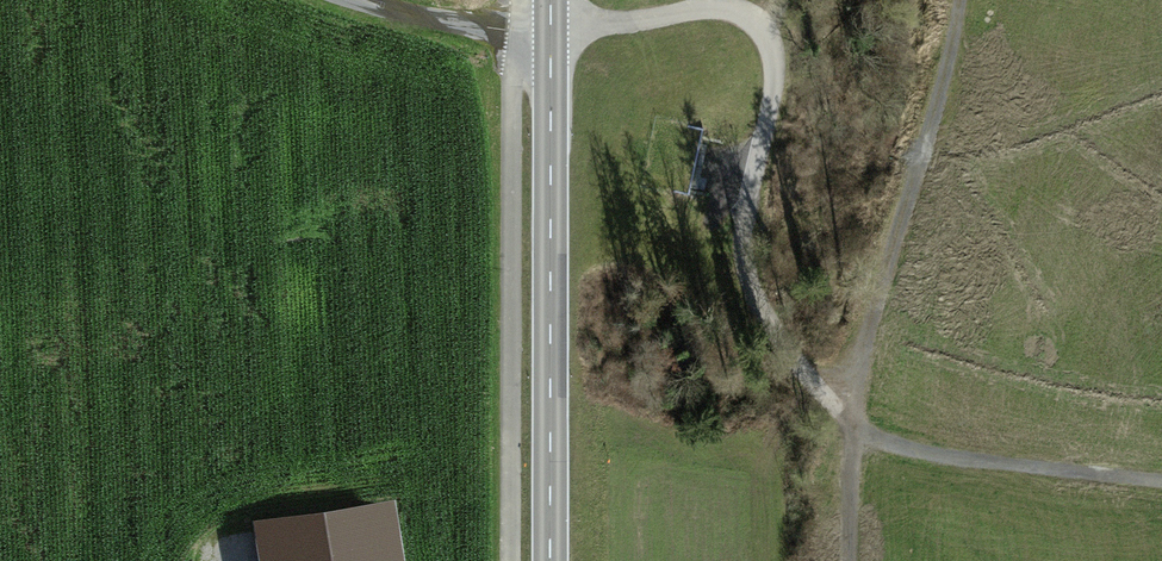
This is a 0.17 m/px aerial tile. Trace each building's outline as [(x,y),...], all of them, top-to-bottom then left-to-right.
[(260,560),(403,560),(393,498),(253,521),(260,560)]
